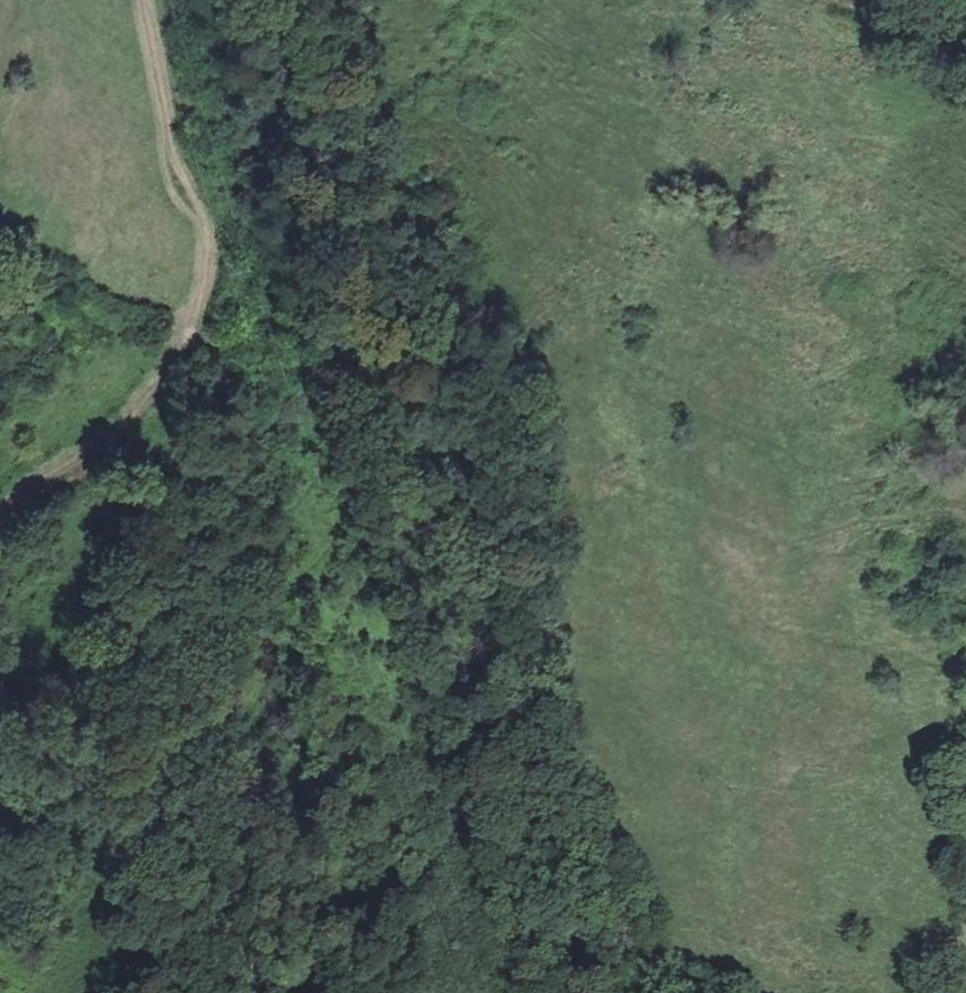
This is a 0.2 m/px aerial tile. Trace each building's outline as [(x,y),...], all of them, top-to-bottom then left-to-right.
[(336,341),(329,347),(335,353),(341,347),(336,341)]
